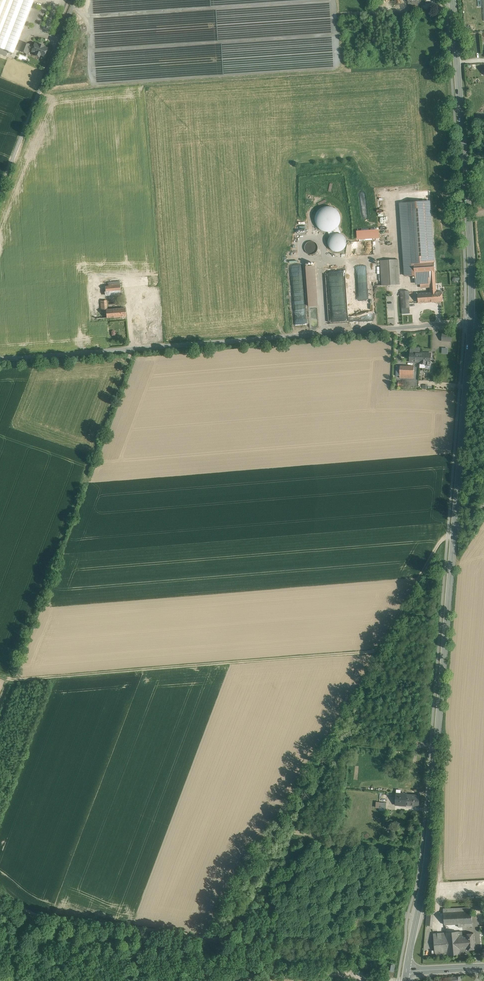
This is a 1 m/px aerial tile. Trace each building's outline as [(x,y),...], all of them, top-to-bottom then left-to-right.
[(15,53),(36,0),(0,0),(0,47),(15,53)] [(24,40),(20,50),(28,54),(30,50),(36,52),(35,55),(40,57),(41,55),(45,57),(49,47),(35,41),(34,44),(32,44),(24,40)] [(430,201),(399,203),(404,276),(415,275),(414,264),(434,262),(430,201)] [(341,234),(338,227),(337,228),(336,229),(335,230),(334,230),(332,231),(331,231),(328,232),(330,236),(331,236),(331,235),(332,234),(333,234),(334,234),(335,233),(336,233),(337,233),(339,233),(340,233),(341,234)] [(317,250),(318,248),(317,245),(316,243),(314,242),(311,241),(309,242),(306,243),(305,245),(305,248),(305,250),(307,252),(309,254),(311,254),(314,254),(316,252),(317,250)] [(401,259),(381,261),(382,286),(403,284),(401,259)] [(434,262),(414,264),(415,275),(415,279),(430,278),(431,286),(429,286),(430,293),(434,292),(436,292),(435,272),(435,262),(434,262)] [(315,266),(306,266),(309,306),(318,306),(315,266)] [(152,277),(150,278),(150,280),(150,282),(150,284),(151,285),(153,286),(154,286),(156,286),(157,286),(158,285),(159,283),(159,282),(159,280),(159,279),(157,277),(155,276),(153,276),(152,277)] [(430,278),(415,279),(416,287),(429,286),(431,286),(430,278)] [(120,285),(102,287),(103,294),(121,292),(120,285)] [(430,293),(418,294),(419,303),(435,301),(434,292),(430,293)] [(436,292),(434,292),(435,301),(443,301),(442,292),(436,292)] [(409,295),(401,295),(403,314),(410,313),(409,295)] [(107,309),(106,309),(107,318),(109,318),(118,317),(125,316),(125,308),(107,309)] [(423,353),(410,352),(410,361),(420,362),(422,362),(423,353)] [(431,354),(423,353),(422,362),(420,362),(420,363),(419,367),(425,367),(425,365),(430,366),(430,362),(431,362),(431,354)] [(414,366),(400,366),(400,376),(399,378),(413,378),(414,366)] [(407,793),(396,792),(395,804),(406,805),(407,794),(407,793)] [(419,795),(407,794),(406,804),(419,805),(419,795)] [(471,907),(443,909),(443,912),(445,924),(458,924),(458,927),(473,926),(471,907)] [(458,931),(433,933),(435,956),(460,954),(460,949),(458,931)] [(475,949),(474,933),(466,934),(467,935),(462,936),(462,931),(458,931),(460,949),(468,948),(468,949),(475,949)]
